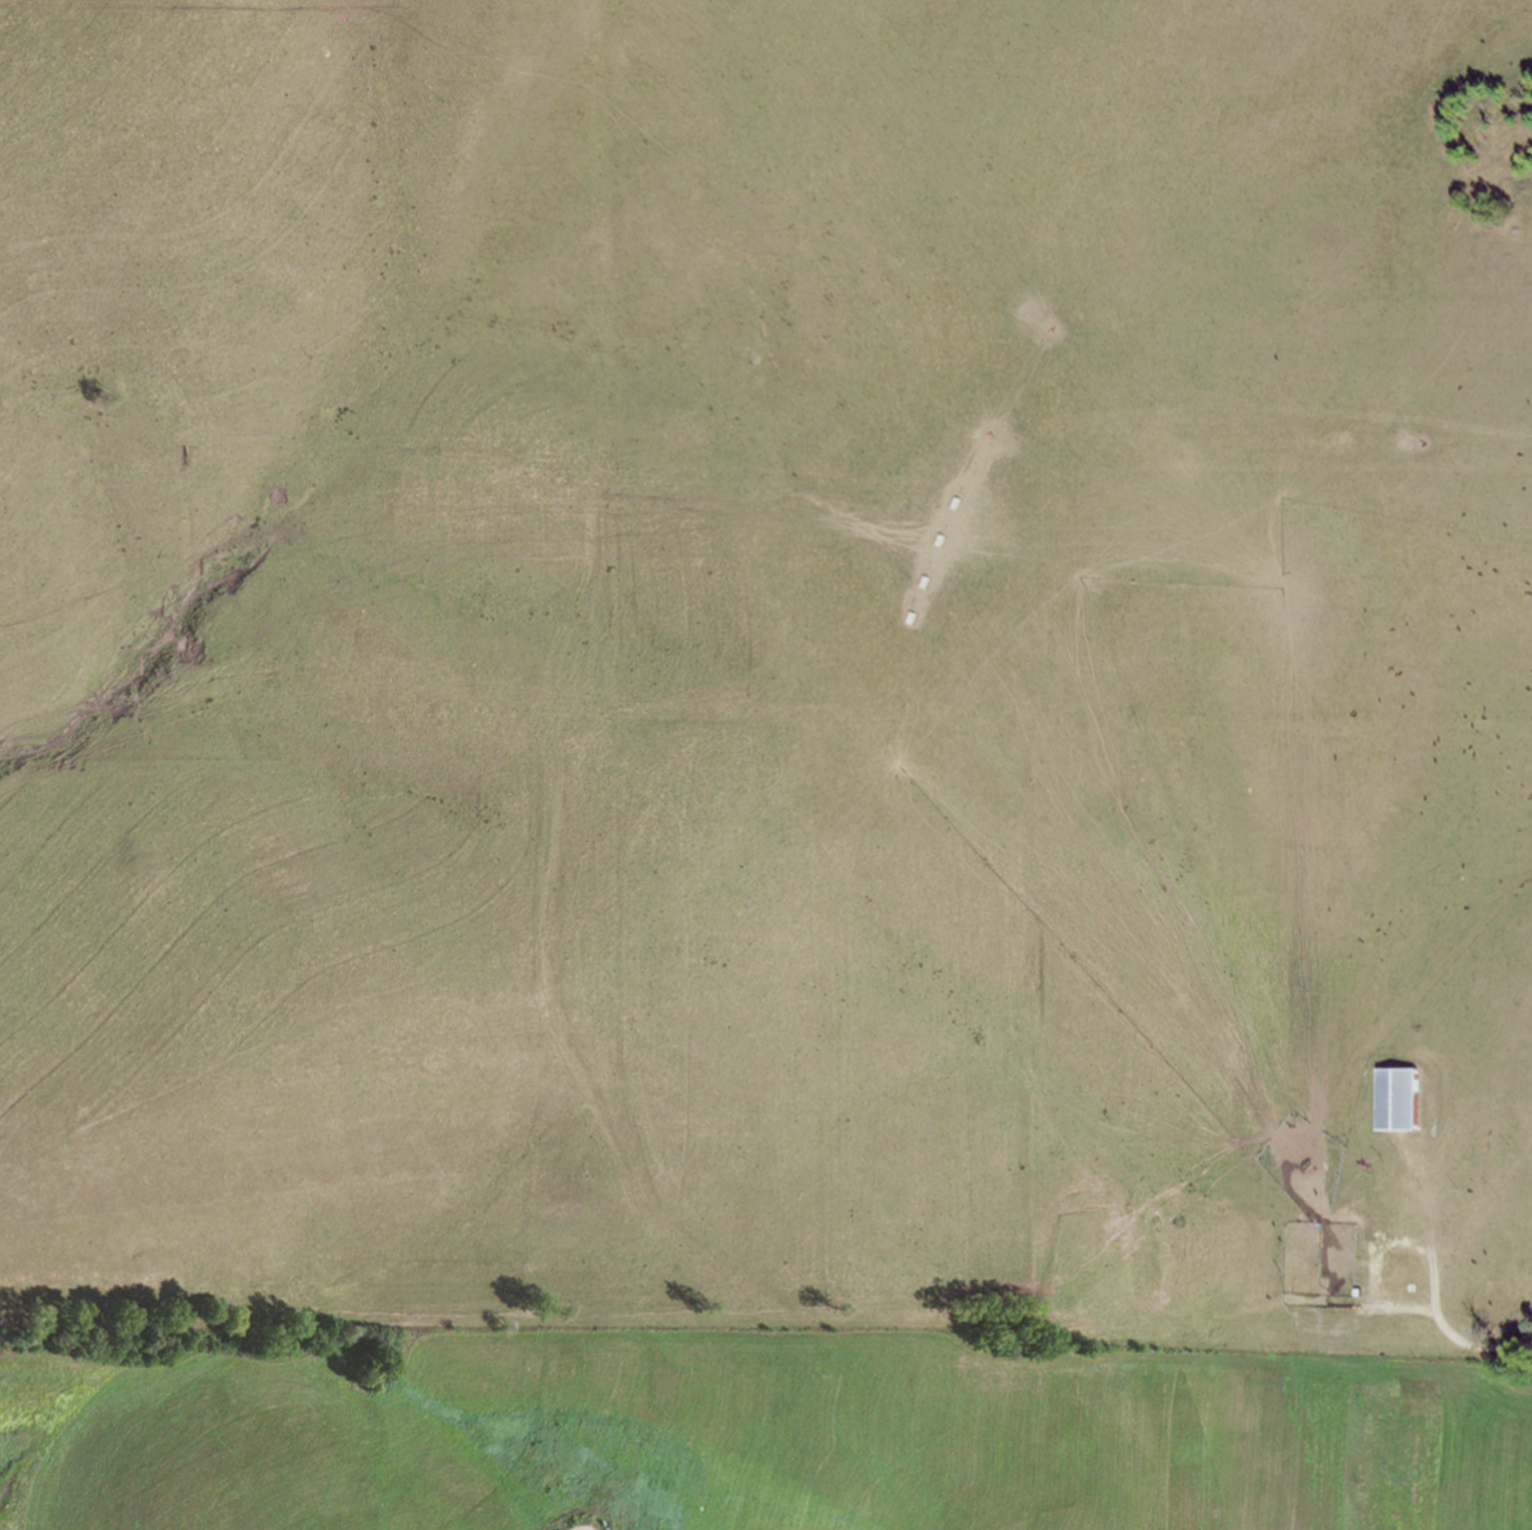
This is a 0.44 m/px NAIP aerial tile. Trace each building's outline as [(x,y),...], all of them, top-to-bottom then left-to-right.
[(1422,1068),(1420,1130),(1382,1131),(1383,1067),(1422,1068)]
